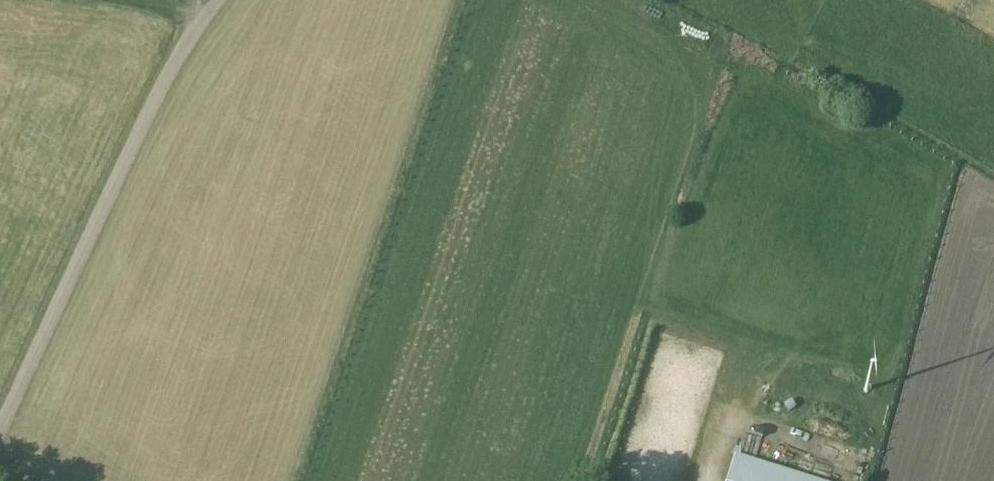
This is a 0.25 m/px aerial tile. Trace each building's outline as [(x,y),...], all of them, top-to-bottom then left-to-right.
[(727,480),(817,480),(735,456),(727,480)]
